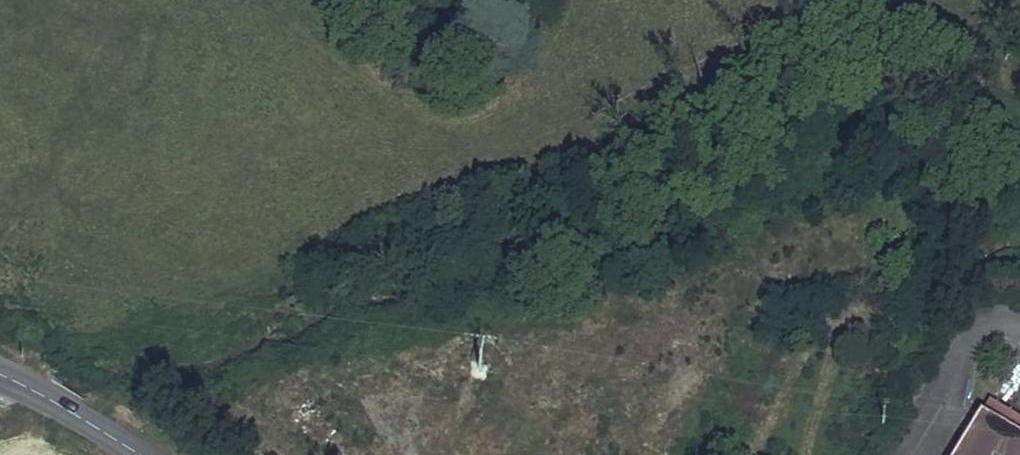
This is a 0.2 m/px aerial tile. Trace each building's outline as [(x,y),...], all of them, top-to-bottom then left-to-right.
[(983,395),(976,408),(981,411),(1019,435),(1019,417),(983,395)] [(981,411),(976,408),(947,454),(1019,454),(1019,435),(981,411)]
